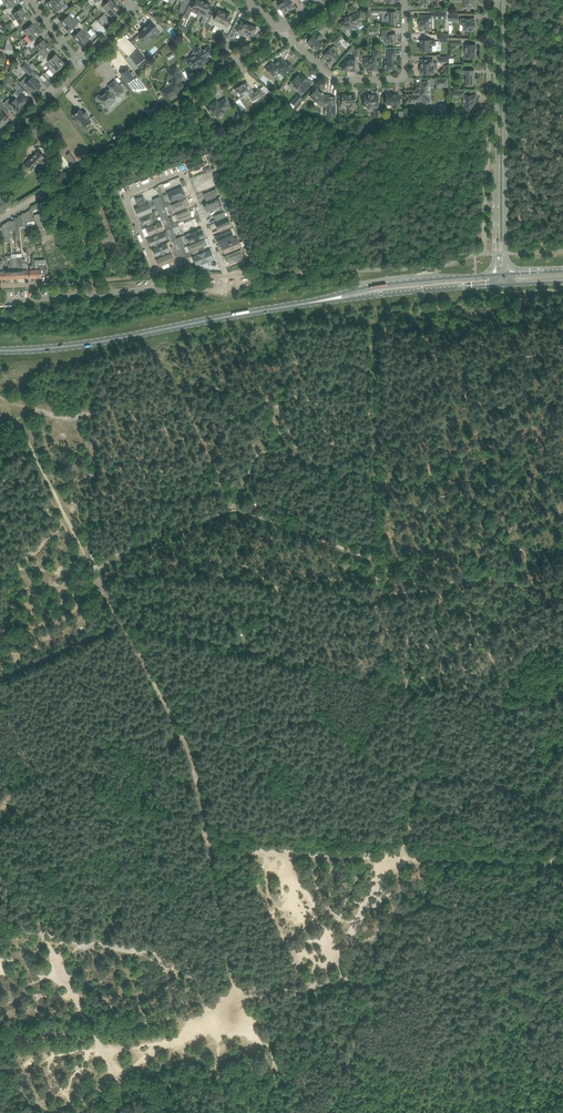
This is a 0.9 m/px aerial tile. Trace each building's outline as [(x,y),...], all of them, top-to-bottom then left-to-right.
[(12,6),(19,2),(18,0),(9,0),(6,2),(9,7),(3,10),(5,14),(8,12),(14,9),(12,6)] [(114,4),(114,3),(112,0),(111,0),(109,0),(105,4),(102,2),(97,6),(100,9),(100,8),(102,11),(105,8),(107,11),(114,4)] [(182,2),(180,11),(183,13),(190,0),(178,0),(182,2)] [(204,1),(203,1),(204,0),(203,0),(196,0),(192,8),(189,6),(184,16),(188,18),(191,11),(197,14),(198,14),(204,1)] [(289,9),(284,1),(278,4),(276,0),(273,2),(276,8),(279,6),(283,13),(284,12),(284,13),(288,11),(287,10),(289,9)] [(284,1),(289,9),(290,8),(290,9),(294,7),(293,6),(294,6),(291,0),(285,0),(284,1)] [(210,5),(208,4),(208,3),(205,1),(205,2),(204,1),(198,14),(198,15),(204,17),(201,22),(204,23),(206,24),(211,15),(206,12),(210,5)] [(62,11),(68,7),(67,6),(68,5),(66,2),(64,4),(63,3),(61,4),(59,2),(51,7),(52,9),(51,9),(53,12),(54,11),(54,12),(60,8),(62,11)] [(119,9),(119,8),(116,5),(116,6),(114,4),(107,11),(104,14),(109,20),(114,16),(113,16),(112,15),(116,11),(117,12),(118,10),(119,9)] [(23,8),(22,9),(22,8),(15,12),(14,9),(8,12),(10,15),(13,21),(25,13),(24,12),(25,12),(23,8)] [(373,8),(373,12),(382,12),(382,23),(386,23),(388,23),(388,24),(391,24),(391,23),(396,23),(396,22),(397,22),(397,19),(396,19),(396,12),(393,12),(393,11),(390,11),(390,12),(387,12),(387,8),(373,8)] [(65,26),(72,20),(76,17),(70,10),(64,14),(67,17),(61,21),(65,26)] [(219,27),(225,13),(224,13),(225,12),(221,10),(221,11),(219,10),(215,17),(212,15),(208,23),(212,25),(213,23),(215,24),(215,25),(218,27),(219,27)] [(357,22),(364,17),(360,11),(350,17),(349,16),(344,19),(344,20),(340,22),(341,23),(340,23),(345,31),(350,28),(351,31),(357,27),(355,25),(358,24),(357,22)] [(439,12),(439,18),(446,18),(447,25),(449,25),(449,12),(439,12)] [(16,26),(18,29),(24,25),(22,23),(28,19),(25,13),(13,21),(16,26)] [(226,14),(225,13),(219,27),(222,28),(225,29),(224,31),(228,32),(232,25),(228,23),(232,16),(230,16),(230,15),(227,13),(226,14)] [(432,29),(432,15),(426,15),(421,15),(421,21),(420,21),(420,26),(421,26),(421,29),(432,29)] [(77,29),(82,24),(76,17),(72,20),(65,26),(66,27),(65,28),(67,30),(68,30),(69,31),(74,26),(77,29)] [(476,27),(476,22),(475,22),(475,19),(469,19),(464,19),(463,20),(462,19),(461,19),(461,24),(460,24),(460,30),(471,30),(472,30),(475,30),(475,27),(476,27)] [(243,33),(247,24),(246,24),(246,22),(244,21),(243,22),(241,21),(240,24),(239,24),(235,22),(229,36),(233,38),(236,32),(238,33),(239,33),(240,31),(243,33)] [(144,29),(140,33),(143,36),(146,40),(147,39),(150,42),(160,32),(157,29),(151,23),(147,27),(145,25),(143,28),(144,29)] [(33,24),(33,25),(32,24),(26,28),(24,25),(18,29),(20,32),(24,30),(28,35),(36,29),(35,28),(36,28),(33,24)] [(82,24),(77,29),(79,31),(73,37),(78,41),(88,32),(88,31),(82,24)] [(256,27),(255,27),(250,25),(247,24),(243,33),(247,35),(249,34),(250,33),(253,34),(251,37),(253,40),(255,39),(259,37),(256,32),(259,31),(259,30),(260,30),(260,29),(260,28),(260,27),(259,27),(259,26),(258,26),(257,26),(256,26),(256,27)] [(38,30),(37,31),(36,29),(28,35),(31,40),(28,43),(29,44),(26,45),(28,47),(30,46),(35,41),(33,39),(39,34),(40,34),(38,30)] [(396,34),(391,34),(391,29),(382,29),(382,38),(385,38),(385,43),(391,43),(391,42),(396,42),(396,34)] [(92,36),(88,32),(78,41),(79,42),(78,43),(81,45),(82,45),(92,36)] [(320,40),(323,37),(317,32),(314,35),(313,35),(307,42),(313,48),(314,47),(317,50),(319,48),(320,49),(322,46),(321,45),(323,43),(320,40)] [(338,33),(331,41),(336,44),(342,37),(338,33)] [(40,51),(47,44),(47,43),(45,40),(44,40),(43,39),(37,44),(35,41),(30,46),(28,47),(27,48),(30,52),(33,53),(38,49),(40,51)] [(437,45),(435,45),(435,41),(432,41),(432,40),(426,40),(421,40),(421,44),(421,46),(420,46),(420,50),(421,50),(421,51),(437,51),(437,45)] [(46,54),(51,49),(47,44),(40,51),(42,53),(38,56),(38,57),(38,58),(38,59),(39,60),(40,60),(41,60),(42,60),(43,61),(48,57),(46,54)] [(476,44),(466,44),(466,47),(465,47),(465,52),(466,52),(466,57),(469,57),(469,58),(472,58),(472,57),(475,57),(475,56),(476,56),(476,53),(475,53),(475,52),(474,52),(474,49),(476,49),(476,44)] [(213,52),(209,46),(202,51),(199,46),(194,49),(197,53),(196,54),(195,55),(194,56),(194,57),(192,57),(187,59),(188,60),(187,61),(189,65),(191,64),(193,69),(199,65),(203,63),(208,60),(206,56),(213,52)] [(336,60),(337,58),(337,57),(339,55),(336,53),(338,50),(338,48),(336,46),(333,46),(331,49),(331,48),(328,51),(324,55),(328,58),(327,60),(332,64),(335,60),(336,60)] [(129,55),(136,65),(145,58),(138,49),(129,55)] [(376,70),(376,57),(379,57),(379,50),(375,50),(374,51),(374,58),(365,58),(365,67),(370,67),(371,70),(376,70)] [(395,50),(388,50),(388,61),(385,61),(385,64),(385,70),(389,70),(392,70),(396,70),(396,64),(397,64),(397,63),(396,63),(396,61),(395,61),(395,50)] [(53,65),(60,59),(59,58),(60,57),(57,54),(56,55),(56,54),(50,59),(48,57),(43,61),(43,62),(41,64),(43,66),(46,63),(48,65),(51,63),(53,65)] [(275,65),(272,62),(266,69),(274,76),(278,71),(284,76),(292,68),(291,67),(292,66),(288,62),(287,63),(281,58),(275,65)] [(51,76),(62,66),(63,66),(64,65),(64,64),(64,63),(65,63),(62,60),(61,60),(60,59),(53,65),(47,71),(51,76)] [(356,70),(356,59),(350,59),(350,60),(346,60),(341,65),(342,66),(342,70),(345,70),(346,70),(347,69),(350,69),(350,70),(356,70)] [(436,62),(433,62),(433,60),(422,60),(422,64),(422,67),(421,67),(421,68),(420,69),(420,71),(421,71),(421,72),(422,72),(422,73),(433,73),(433,72),(434,72),(434,67),(437,67),(438,66),(438,64),(436,62)] [(29,74),(32,71),(25,64),(22,67),(29,74)] [(182,83),(181,83),(182,76),(176,66),(168,71),(170,74),(168,75),(168,78),(169,80),(171,81),(170,85),(168,84),(166,86),(165,88),(161,90),(167,99),(171,96),(175,94),(178,92),(179,88),(180,88),(182,87),(183,85),(182,83)] [(132,87),(145,86),(138,76),(134,79),(134,78),(127,70),(122,74),(132,87)] [(474,70),(465,70),(465,74),(467,74),(467,86),(472,86),(472,83),(477,83),(477,78),(474,78),(474,70)] [(308,80),(307,79),(303,76),(302,77),(299,73),(296,76),(295,76),(293,78),(294,79),(291,82),(295,85),(295,86),(294,87),(294,88),(296,90),(297,90),(298,89),(300,90),(301,90),(303,91),(310,83),(307,81),(308,80)] [(40,87),(41,85),(32,76),(32,77),(30,75),(29,76),(27,76),(25,78),(25,81),(28,84),(25,87),(30,92),(33,89),(35,91),(36,90),(37,90),(38,91),(39,90),(40,89),(41,88),(40,87)] [(124,92),(115,81),(109,86),(111,88),(109,90),(101,96),(99,94),(97,96),(97,97),(96,97),(96,98),(96,99),(97,100),(98,101),(99,101),(100,101),(101,100),(105,106),(108,106),(109,107),(110,106),(116,101),(116,100),(116,99),(116,98),(115,97),(115,96),(117,94),(118,96),(124,92)] [(428,92),(428,82),(421,82),(421,89),(420,89),(418,88),(414,92),(416,94),(415,95),(408,95),(408,98),(407,98),(407,102),(415,102),(418,99),(424,99),(424,101),(425,102),(427,102),(429,101),(429,99),(427,97),(425,97),(425,96),(428,93),(428,92)] [(18,92),(14,96),(16,98),(22,105),(22,104),(24,102),(25,102),(25,103),(26,103),(27,103),(28,102),(29,101),(29,100),(29,99),(28,99),(26,96),(28,93),(18,83),(15,86),(18,92)] [(236,90),(240,97),(242,96),(242,97),(243,96),(248,93),(249,95),(253,101),(270,90),(264,86),(254,92),(253,89),(251,90),(247,83),(242,86),(242,85),(237,88),(237,89),(236,90)] [(312,94),(310,96),(310,97),(314,100),(316,100),(316,99),(320,102),(319,103),(321,105),(327,105),(327,110),(325,110),(325,115),(327,115),(327,116),(335,116),(335,113),(335,107),(335,103),(335,97),(333,97),(328,97),(327,95),(325,95),(322,93),(323,92),(322,91),(321,92),(317,89),(313,94),(312,94)] [(386,94),(386,100),(386,104),(393,104),(393,107),(399,107),(399,104),(400,104),(400,103),(400,100),(400,98),(400,95),(396,95),(396,94),(391,94),(390,93),(388,93),(387,94),(386,94)] [(295,106),(302,98),(298,94),(291,102),(295,106)] [(341,98),(341,100),(342,101),(342,104),(349,104),(349,108),(355,108),(355,104),(355,100),(355,94),(342,94),(342,96),(342,97),(341,98)] [(363,100),(363,102),(364,102),(364,104),(368,104),(368,106),(368,108),(369,109),(372,109),(373,108),(373,106),(376,106),(376,110),(376,116),(381,116),(381,110),(378,110),(377,106),(379,106),(378,99),(377,99),(377,95),(373,95),(373,94),(369,94),(369,95),(368,95),(367,95),(366,95),(365,95),(364,95),(364,99),(363,100)] [(476,102),(476,100),(476,95),(466,95),(466,98),(465,98),(464,99),(464,102),(465,103),(466,103),(466,110),(474,110),(474,102),(476,102)] [(7,101),(4,103),(11,111),(14,108),(17,111),(23,105),(22,104),(22,105),(16,98),(13,101),(11,100),(10,99),(9,99),(8,99),(7,101)] [(225,98),(218,103),(216,101),(211,104),(212,105),(208,107),(209,110),(209,111),(210,113),(211,113),(212,114),(215,112),(218,117),(225,112),(224,109),(230,105),(225,98)] [(3,106),(4,106),(0,102),(0,108),(1,108),(0,109),(0,120),(4,124),(9,119),(5,115),(8,111),(3,106)] [(76,113),(73,115),(77,119),(75,121),(76,122),(78,123),(79,125),(81,123),(84,126),(84,125),(85,127),(87,124),(87,125),(89,123),(91,120),(87,116),(88,116),(88,115),(85,112),(85,113),(84,113),(80,109),(77,111),(76,113)] [(94,115),(91,117),(96,125),(99,122),(94,115)] [(43,158),(44,156),(38,151),(33,156),(34,157),(30,160),(29,159),(25,163),(31,170),(37,164),(42,169),(48,163),(43,158)] [(211,152),(204,155),(205,157),(207,156),(209,163),(215,161),(211,152)] [(203,158),(186,165),(189,173),(206,166),(203,158)] [(221,178),(219,172),(213,175),(217,185),(220,184),(218,179),(221,178)] [(216,186),(213,179),(198,185),(201,192),(216,186)] [(168,193),(172,201),(185,196),(182,188),(168,193)] [(0,190),(0,205),(4,210),(12,204),(0,190)] [(206,202),(217,197),(215,190),(203,195),(206,202)] [(160,197),(164,207),(171,204),(167,194),(160,197)] [(164,207),(160,197),(157,198),(154,199),(156,205),(158,209),(161,208),(164,207)] [(206,214),(223,207),(219,198),(202,206),(206,214)] [(187,200),(174,205),(176,212),(189,207),(187,200)] [(149,203),(135,209),(138,217),(152,211),(149,203)] [(168,217),(164,207),(161,208),(158,209),(162,220),(168,217)] [(34,220),(32,214),(31,209),(26,212),(28,222),(34,220)] [(210,224),(226,217),(223,210),(207,216),(210,224)] [(191,218),(189,211),(177,215),(180,222),(191,218)] [(158,220),(155,212),(139,219),(142,226),(158,220)] [(47,235),(39,213),(34,215),(41,237),(47,235)] [(74,215),(68,217),(71,224),(74,222),(75,226),(78,225),(74,215)] [(175,215),(172,216),(169,217),(173,227),(178,225),(176,220),(174,221),(177,219),(175,215)] [(117,254),(101,217),(97,219),(113,256),(117,254)] [(172,227),(168,217),(162,220),(164,225),(166,230),(172,227)] [(214,234),(231,228),(228,219),(211,226),(214,234)] [(10,230),(10,220),(5,223),(5,224),(2,225),(3,235),(4,241),(11,241),(10,230)] [(181,226),(184,233),(199,227),(196,220),(181,226)] [(163,229),(161,223),(143,229),(145,236),(163,229)] [(172,227),(166,230),(171,240),(177,238),(172,227)] [(219,244),(235,238),(232,230),(216,237),(219,244)] [(186,237),(189,244),(203,237),(200,231),(186,237)] [(164,233),(147,240),(150,247),(167,241),(164,233)] [(177,238),(181,248),(185,246),(181,236),(177,238)] [(173,245),(175,250),(178,249),(181,248),(177,239),(177,238),(171,240),(173,245)] [(189,246),(192,253),(208,246),(205,239),(189,246)] [(239,248),(236,240),(220,246),(223,254),(239,248)] [(155,258),(170,252),(167,244),(152,251),(155,258)] [(246,258),(246,257),(251,255),(248,245),(242,247),(244,252),(244,253),(246,258)] [(197,265),(216,258),(212,249),(194,257),(197,265)] [(241,251),(223,257),(226,266),(244,259),(241,251)] [(12,256),(11,256),(11,255),(5,256),(5,260),(9,260),(9,270),(6,270),(3,270),(3,260),(0,261),(0,269),(0,278),(7,278),(13,278),(12,263),(12,256)] [(159,269),(175,262),(171,255),(155,261),(159,269)] [(192,261),(194,261),(192,256),(184,259),(189,271),(193,269),(192,268),(195,267),(192,261)] [(47,273),(46,268),(46,265),(38,265),(38,259),(35,259),(35,262),(36,277),(41,277),(41,273),(47,273)]
